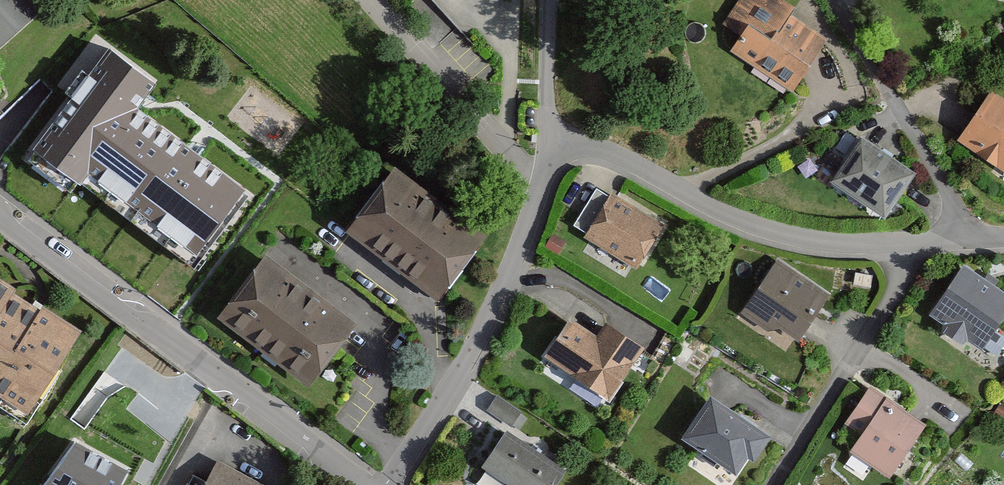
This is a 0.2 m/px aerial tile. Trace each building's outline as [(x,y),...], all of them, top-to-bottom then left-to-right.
[(28,0),(0,0),(0,43),(37,10),(28,0)] [(785,0),(735,0),(721,22),(734,30),(721,50),(786,90),(819,36),(781,13),(787,2),(785,0)] [(93,72),(81,63),(57,96),(67,104),(26,159),(73,194),(80,185),(194,269),(252,190),(140,107),(158,82),(111,47),(93,72)] [(988,89),(951,140),(1003,177),(1003,101),(988,89)] [(904,172),(854,137),(824,181),(874,215),(904,172)] [(478,235),(385,165),(336,230),(429,300),(478,235)] [(655,223),(602,193),(578,236),(631,266),(655,223)] [(346,323),(254,255),(208,318),(299,385),(346,323)] [(823,293),(772,258),(736,311),(788,346),(823,293)] [(956,263),(923,313),(973,347),(1003,300),(1003,295),(956,263)] [(0,287),(0,406),(13,414),(67,329),(0,287)] [(589,335),(560,316),(535,356),(600,398),(635,344),(598,321),(589,335)] [(915,421),(861,387),(839,423),(851,431),(839,450),(880,476),(915,421)] [(762,435),(703,394),(673,437),(727,474),(739,455),(745,459),(762,435)] [(511,421),(519,406),(498,395),(489,410),(511,421)] [(559,471),(506,435),(486,465),(515,484),(549,484),(559,471)] [(73,441),(44,484),(121,484),(128,472),(73,441)] [(209,460),(196,484),(258,484),(209,460)]
